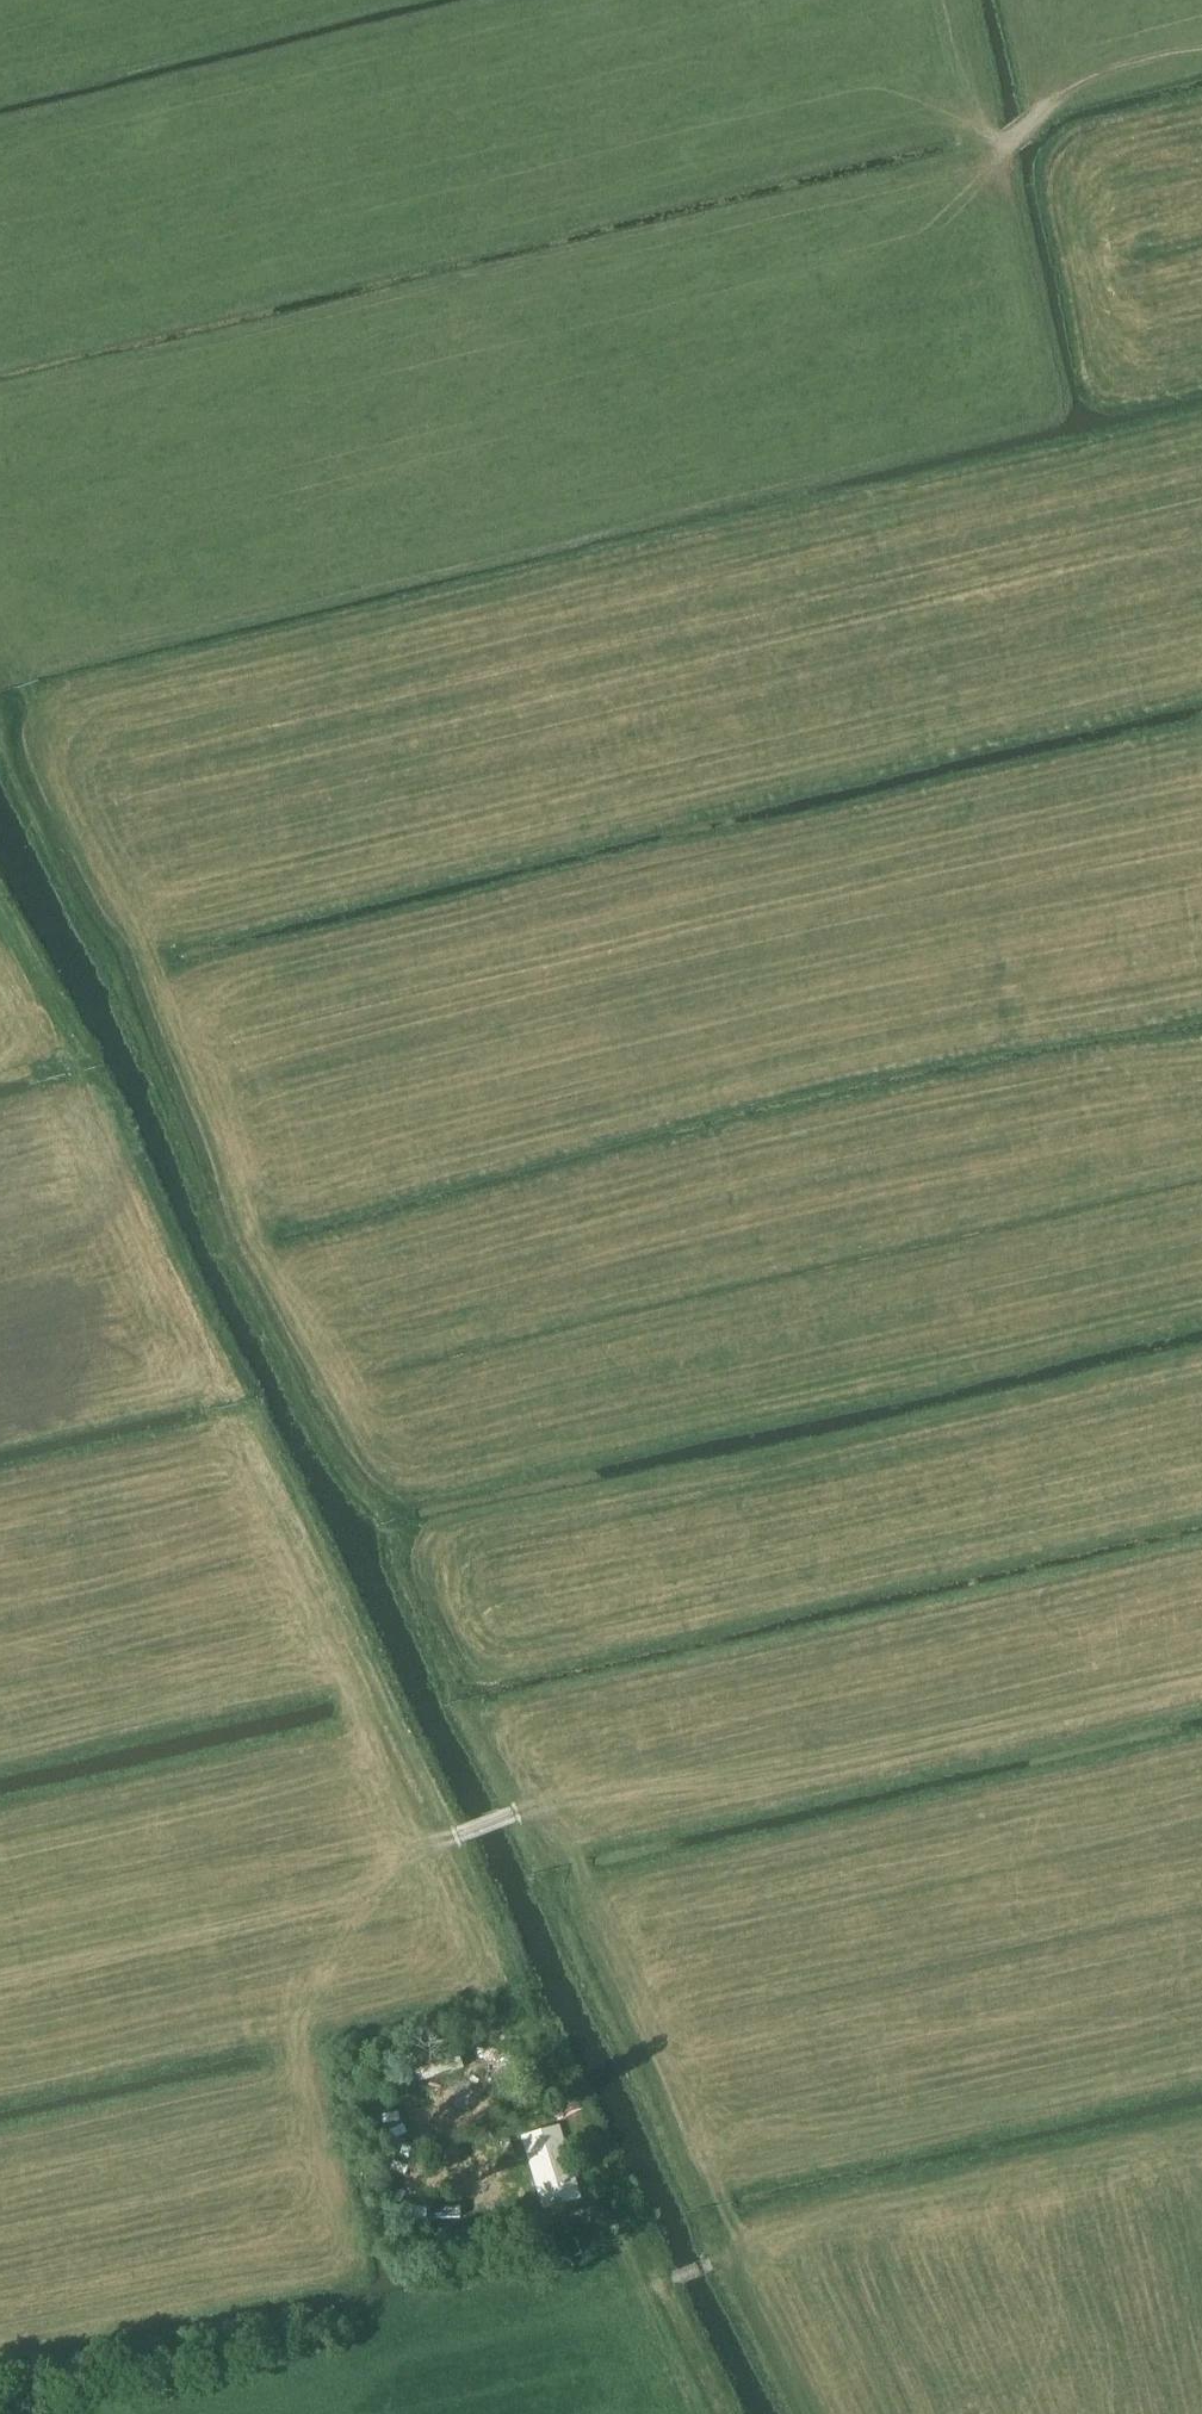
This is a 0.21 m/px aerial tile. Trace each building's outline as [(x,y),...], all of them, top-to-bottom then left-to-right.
[(544,2207),(579,2197),(560,2127),(524,2138),(544,2207)]
